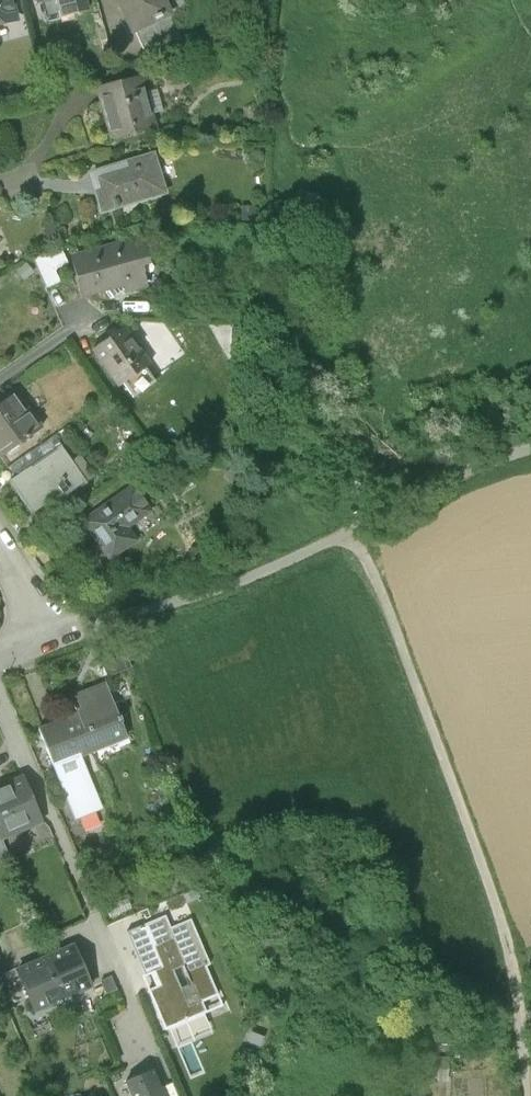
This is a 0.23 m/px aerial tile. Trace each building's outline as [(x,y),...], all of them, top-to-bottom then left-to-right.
[(18,22),(12,0),(0,0),(0,26),(18,22)] [(131,36),(134,34),(168,18),(171,17),(163,0),(114,0),(131,36)] [(178,40),(168,18),(134,34),(144,56),(178,40)] [(254,43),(253,29),(237,31),(239,44),(254,43)] [(140,77),(95,90),(109,140),(154,127),(140,77)] [(165,196),(152,156),(88,176),(101,217),(165,196)] [(253,222),(252,209),(239,209),(240,223),(253,222)] [(68,260),(81,302),(122,289),(124,297),(145,290),(139,271),(149,268),(139,238),(68,260)] [(44,290),(58,284),(52,271),(66,265),(59,250),(30,259),(44,290)] [(32,275),(25,266),(15,274),(23,283),(32,275)] [(122,330),(91,352),(116,388),(147,366),(122,330)] [(0,406),(0,458),(38,431),(25,412),(20,415),(10,399),(0,406)] [(199,441),(183,440),(183,450),(199,450),(199,441)] [(58,448),(7,485),(30,516),(66,490),(70,496),(93,479),(78,458),(70,464),(58,448)] [(131,487),(81,524),(89,535),(76,544),(89,562),(104,550),(113,561),(136,544),(127,531),(151,513),(131,487)] [(121,727),(104,687),(72,700),(78,715),(38,732),(77,826),(103,815),(80,760),(124,742),(118,728),(121,727)] [(0,790),(0,843),(7,859),(22,852),(15,835),(42,823),(23,780),(0,790)] [(127,899),(105,908),(110,919),(132,910),(127,899)] [(165,915),(126,931),(175,1048),(208,1035),(203,1022),(225,1013),(205,966),(210,964),(191,920),(171,929),(165,915)] [(46,958),(65,1000),(95,987),(76,945),(46,958)] [(46,958),(16,971),(35,1014),(65,1000),(46,958)] [(127,1081),(133,1095),(166,1095),(163,1089),(153,1069),(127,1081)] [(163,1089),(166,1095),(178,1095),(173,1085),(163,1089)]
